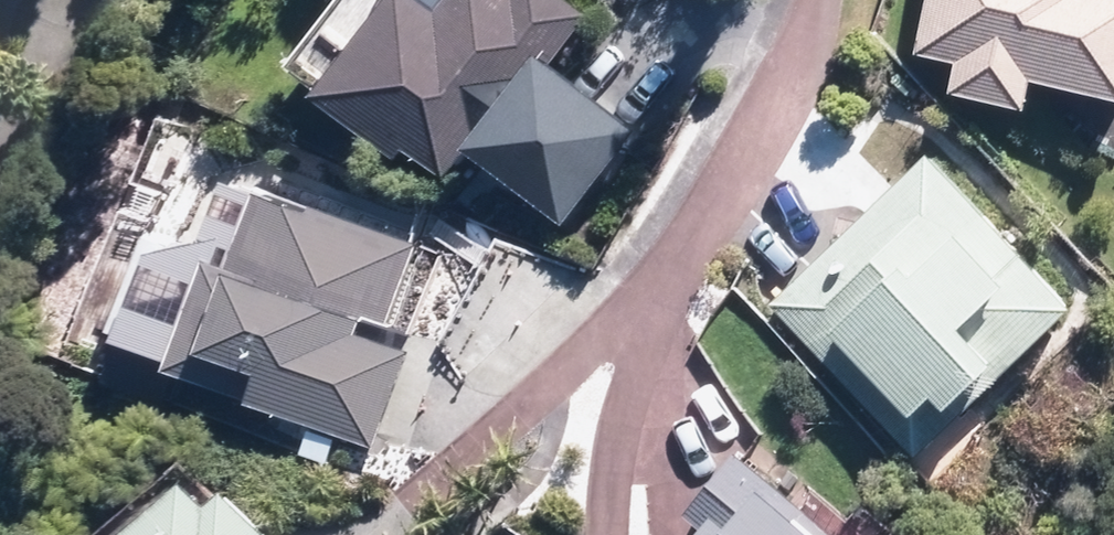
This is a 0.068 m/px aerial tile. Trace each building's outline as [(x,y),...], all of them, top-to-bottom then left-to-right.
[(429,0),(395,0),(317,101),(400,161),(408,152),(447,182),(469,154),(566,228),(639,133),(553,67),(591,20),(565,0),(453,0),(443,11),(429,0)] [(914,53),(954,62),(948,92),(1023,109),(1030,80),(1113,98),(1113,0),(926,0),(914,53)] [(1068,308),(925,157),(771,302),(914,453),(1068,308)] [(246,402),(373,449),(416,333),(387,322),(416,245),(315,209),(312,216),(228,186),(210,235),(193,243),(171,241),(170,248),(144,238),(109,334),(118,338),(115,346),(170,366),(167,374),(195,384),(204,359),(255,378),(246,402)] [(737,451),(682,515),(698,529),(693,534),(835,534),(737,451)] [(183,480),(116,534),(264,534),(222,489),(204,505),(183,480)]
